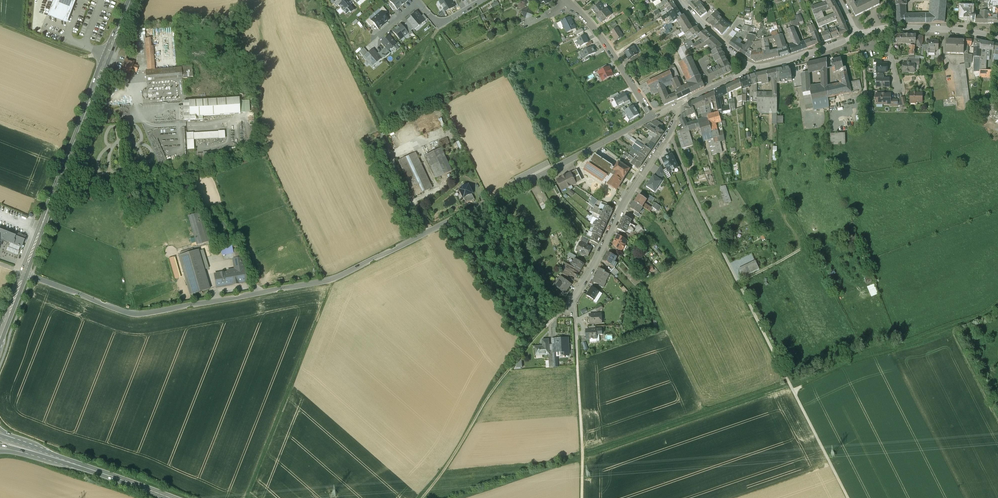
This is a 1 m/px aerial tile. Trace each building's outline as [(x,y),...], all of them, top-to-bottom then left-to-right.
[(47,16),(67,23),(76,0),(54,0),(47,16)] [(390,2),(392,4),(396,9),(396,10),(402,5),(397,0),(392,0),(390,2)] [(452,3),(450,0),(443,0),(439,2),(445,12),(448,10),(455,7),(452,3)] [(689,5),(694,10),(698,8),(698,7),(695,4),(698,2),(700,0),(695,0),(694,1),(693,2),(689,5)] [(833,0),(821,0),(823,4),(824,3),(826,10),(830,9),(832,8),(837,6),(833,0)] [(857,0),(853,0),(855,4),(850,6),(856,16),(863,13),(858,4),(857,2),(858,2),(857,0)] [(858,4),(863,13),(875,7),(871,0),(868,0),(858,4)] [(933,14),(932,23),(944,23),(946,0),(934,0),(933,14)] [(981,7),(981,16),(976,16),(975,19),(975,24),(988,24),(988,14),(988,11),(987,11),(988,0),(985,0),(984,7),(981,7)] [(987,11),(988,11),(988,14),(995,14),(995,8),(997,8),(997,0),(988,0),(987,11)] [(354,10),(346,1),(343,4),(342,2),(338,5),(341,9),(343,12),(343,11),(346,15),(349,12),(350,14),(354,10)] [(657,4),(656,2),(650,5),(653,11),(659,7),(657,4)] [(673,2),(666,7),(668,10),(663,13),(661,14),(662,17),(669,12),(676,8),(673,2)] [(823,4),(816,6),(818,13),(821,12),(826,10),(824,3),(823,4)] [(605,11),(599,4),(592,10),(597,17),(605,11)] [(933,14),(925,14),(925,15),(904,16),(904,5),(896,5),(897,23),(924,23),(932,23),(933,14)] [(845,25),(840,13),(837,6),(832,8),(835,15),(837,20),(839,25),(840,27),(845,25)] [(972,7),(960,6),(960,19),(972,19),(972,12),(972,7)] [(532,15),(529,8),(522,12),(525,19),(532,15)] [(676,8),(669,12),(671,16),(674,20),(672,22),(672,23),(677,20),(682,17),(676,8)] [(704,15),(698,8),(694,10),(701,17),(704,15)] [(995,14),(988,14),(988,24),(997,24),(997,8),(995,8),(995,14)] [(597,17),(601,23),(603,21),(605,20),(605,21),(611,16),(611,15),(606,9),(605,11),(597,17)] [(381,12),(376,16),(383,25),(386,23),(386,22),(388,20),(384,15),(381,12)] [(411,18),(407,21),(408,22),(408,21),(414,28),(414,29),(415,30),(425,22),(421,17),(416,12),(410,17),(411,18)] [(662,17),(656,21),(658,24),(661,22),(671,16),(669,12),(662,17)] [(716,12),(707,22),(714,28),(721,21),(718,18),(720,16),(716,12)] [(818,13),(814,14),(816,22),(824,19),(821,12),(818,13)] [(611,16),(605,21),(605,20),(603,21),(606,24),(615,18),(612,14),(611,15),(611,16)] [(682,17),(677,20),(678,22),(677,23),(679,27),(681,26),(682,29),(690,24),(684,15),(682,17)] [(835,15),(824,19),(826,25),(837,20),(835,15)] [(383,25),(376,16),(371,21),(370,21),(374,24),(378,29),(380,27),(381,27),(383,25)] [(575,29),(569,17),(561,22),(562,22),(564,26),(563,26),(567,33),(575,29)] [(824,19),(816,22),(819,28),(822,26),(826,25),(824,19)] [(726,25),(721,20),(721,21),(714,28),(722,36),(729,28),(729,27),(731,25),(728,23),(726,25)] [(408,21),(408,22),(405,24),(407,26),(410,31),(414,29),(414,28),(408,21)] [(797,21),(785,25),(787,29),(788,30),(793,28),(799,26),(797,21)] [(662,29),(661,30),(662,33),(665,31),(667,34),(670,32),(668,29),(673,26),(671,24),(662,29)] [(690,24),(682,29),(684,31),(685,34),(693,29),(691,26),(690,24)] [(173,25),(167,26),(170,67),(176,66),(173,25)] [(403,29),(400,25),(392,31),(399,40),(403,36),(404,37),(407,34),(408,34),(403,29)] [(793,28),(788,30),(787,29),(785,25),(783,25),(783,27),(786,35),(785,35),(788,43),(792,42),(792,41),(798,38),(793,28)] [(828,32),(826,25),(822,26),(823,29),(824,28),(825,30),(826,33),(822,34),(825,42),(831,39),(828,32)] [(845,25),(840,27),(839,25),(835,27),(835,29),(837,31),(839,36),(848,32),(845,25)] [(410,31),(407,26),(403,29),(408,34),(407,34),(409,36),(412,33),(410,31)] [(760,30),(743,26),(739,33),(752,36),(756,37),(760,30)] [(777,26),(763,29),(761,40),(768,39),(775,37),(780,36),(778,30),(777,26)] [(701,34),(696,27),(693,29),(687,33),(685,34),(688,39),(695,34),(697,36),(698,36),(701,34)] [(153,29),(144,30),(147,69),(156,68),(153,29)] [(155,30),(158,59),(164,59),(162,29),(155,30)] [(617,29),(610,33),(616,42),(623,37),(617,29)] [(672,34),(668,37),(669,39),(674,36),(674,37),(684,31),(682,29),(678,31),(672,34)] [(737,34),(730,29),(727,33),(734,38),(734,37),(735,35),(735,36),(737,34)] [(835,29),(828,32),(831,39),(839,36),(837,31),(835,29)] [(815,30),(811,32),(814,40),(810,41),(811,46),(820,43),(818,35),(815,30)] [(701,34),(698,36),(703,40),(701,40),(700,41),(701,44),(706,42),(712,38),(713,38),(705,31),(701,34)] [(905,35),(893,35),(894,49),(898,49),(898,44),(905,44),(905,35)] [(916,35),(905,35),(905,44),(910,44),(909,53),(909,56),(914,55),(915,47),(916,36),(916,35)] [(578,40),(581,47),(588,43),(585,36),(578,40)] [(780,36),(775,37),(779,49),(784,47),(784,46),(786,46),(786,45),(783,36),(780,36)] [(394,47),(393,46),(396,45),(389,37),(381,43),(385,48),(388,51),(390,49),(391,50),(394,47)] [(738,40),(734,37),(734,38),(729,44),(739,52),(742,48),(736,43),(738,40)] [(761,40),(756,37),(753,43),(750,47),(750,48),(749,50),(751,52),(763,50),(761,40)] [(713,38),(712,38),(706,42),(707,43),(712,49),(714,51),(721,47),(722,47),(713,38)] [(800,44),(798,38),(792,41),(792,42),(793,43),(788,45),(792,54),(806,48),(805,43),(800,44)] [(768,39),(761,40),(763,50),(751,52),(749,50),(745,56),(756,62),(779,57),(777,51),(769,53),(767,43),(769,43),(768,39)] [(686,43),(684,44),(688,51),(697,46),(701,44),(700,41),(695,44),(695,45),(694,46),(691,40),(689,41),(686,43)] [(934,40),(929,40),(929,45),(928,48),(929,48),(929,52),(934,53),(934,50),(938,51),(938,42),(934,41),(934,40)] [(964,41),(946,40),(946,48),(946,53),(964,54),(964,50),(964,47),(964,41)] [(991,43),(981,41),(980,48),(981,48),(981,50),(980,63),(981,63),(981,64),(985,64),(986,50),(987,49),(990,50),(991,43)] [(745,49),(742,48),(739,52),(745,56),(749,50),(750,48),(750,47),(753,43),(749,42),(745,49)] [(784,47),(779,49),(780,50),(777,51),(779,57),(790,54),(787,45),(786,45),(786,46),(784,46),(784,47)] [(596,53),(593,47),(592,48),(584,52),(580,54),(583,59),(585,58),(586,61),(590,59),(589,56),(596,53)] [(633,47),(624,52),(629,60),(630,59),(636,55),(638,54),(633,47)] [(714,51),(712,51),(714,55),(717,63),(718,63),(719,66),(707,72),(712,81),(716,79),(715,77),(718,76),(719,77),(721,76),(721,77),(723,76),(723,75),(732,71),(729,65),(728,66),(727,63),(728,63),(725,56),(724,54),(721,47),(714,51)] [(368,54),(364,48),(359,52),(364,58),(364,57),(368,54)] [(388,51),(385,48),(379,53),(383,58),(384,59),(390,54),(388,51)] [(376,54),(373,50),(368,54),(364,57),(364,58),(369,64),(371,67),(380,59),(376,54)] [(968,50),(964,50),(964,54),(964,55),(965,64),(965,69),(969,68),(968,63),(971,63),(972,56),(968,55),(968,50)] [(667,54),(661,57),(666,65),(671,62),(667,54)] [(692,60),(691,57),(682,61),(690,80),(699,75),(692,60)] [(840,58),(830,60),(832,68),(834,67),(835,72),(840,70),(840,69),(843,68),(840,58)] [(134,62),(126,59),(122,70),(130,73),(131,70),(137,72),(139,66),(134,64),(134,62)] [(827,59),(806,63),(808,73),(821,70),(827,68),(827,59)] [(910,63),(905,63),(902,63),(902,72),(914,72),(914,71),(915,70),(915,68),(914,67),(914,65),(914,63),(910,63)] [(880,64),(877,64),(877,65),(877,72),(887,72),(887,64),(882,64),(880,64)] [(965,64),(959,65),(965,111),(971,110),(965,69),(965,64)] [(600,72),(598,73),(602,81),(613,75),(609,67),(608,68),(600,72)] [(789,67),(777,70),(777,79),(777,84),(782,83),(781,81),(786,80),(787,82),(792,81),(789,67)] [(679,77),(674,68),(668,71),(669,72),(673,80),(676,78),(679,77)] [(827,68),(821,70),(821,89),(819,89),(821,99),(828,98),(828,89),(827,68)] [(182,69),(145,71),(146,82),(183,80),(182,69)] [(777,70),(766,72),(767,78),(771,77),(771,79),(773,93),(772,93),(772,95),(777,95),(777,84),(777,79),(777,70)] [(655,79),(654,80),(657,87),(662,85),(671,81),(673,80),(669,72),(655,79)] [(766,72),(756,74),(757,83),(761,82),(761,84),(768,83),(767,78),(766,72)] [(808,73),(801,74),(803,93),(810,92),(812,101),(821,99),(819,89),(814,91),(813,86),(809,86),(808,73)] [(843,86),(828,89),(828,98),(839,95),(851,93),(851,91),(849,82),(846,73),(841,74),(840,74),(843,86)] [(699,75),(690,80),(691,82),(690,83),(691,84),(701,79),(699,75)] [(750,76),(740,80),(741,86),(741,87),(742,90),(749,88),(748,86),(752,85),(750,76)] [(213,77),(190,78),(191,97),(214,95),(213,77)] [(876,78),(876,79),(875,80),(875,82),(876,83),(876,87),(889,87),(889,78),(883,78),(876,78)] [(691,84),(688,86),(691,93),(704,87),(701,79),(691,84)] [(657,87),(654,80),(646,83),(650,93),(658,90),(657,87)] [(740,80),(731,84),(733,91),(741,87),(741,86),(740,80)] [(855,81),(849,82),(851,91),(857,90),(855,81)] [(688,86),(681,89),(678,82),(672,85),(676,93),(675,95),(677,100),(691,93),(688,86)] [(646,83),(639,86),(645,95),(650,93),(646,83)] [(731,84),(726,86),(727,94),(729,104),(734,103),(734,99),(731,99),(730,92),(733,91),(731,84)] [(667,97),(662,85),(657,87),(658,90),(664,105),(677,100),(675,95),(669,97),(667,97)] [(722,88),(714,92),(716,101),(717,109),(718,111),(722,110),(721,109),(719,98),(723,96),(722,88)] [(714,92),(703,97),(705,105),(705,106),(706,110),(710,109),(708,104),(712,103),(712,102),(716,101),(714,92)] [(769,98),(761,98),(761,94),(762,94),(762,92),(757,92),(757,98),(757,102),(757,113),(769,113),(769,98)] [(810,92),(803,93),(804,105),(806,110),(813,109),(812,101),(810,92)] [(619,96),(613,99),(614,99),(617,107),(624,104),(625,106),(631,103),(627,95),(626,95),(625,93),(619,96)] [(922,93),(910,93),(910,102),(919,102),(920,103),(922,103),(923,102),(923,100),(922,99),(922,93)] [(890,94),(876,94),(876,99),(875,100),(875,102),(876,103),(876,104),(890,104),(890,99),(890,94)] [(772,98),(769,98),(769,113),(772,113),(777,113),(777,95),(772,95),(772,98)] [(839,95),(828,98),(828,107),(829,112),(837,111),(836,105),(841,104),(839,95)] [(703,97),(690,103),(694,110),(702,106),(703,108),(701,108),(702,111),(706,110),(705,106),(705,105),(703,97)] [(239,98),(189,101),(190,116),(240,114),(239,98)] [(821,99),(812,101),(813,109),(814,110),(828,107),(828,98),(821,99)] [(690,103),(685,106),(686,108),(684,109),(685,111),(682,113),(681,117),(684,118),(690,115),(691,117),(693,118),(696,116),(695,112),(694,110),(690,103)] [(627,110),(624,111),(630,121),(639,115),(633,106),(627,110)] [(729,107),(721,109),(722,110),(718,111),(719,113),(719,115),(730,113),(730,111),(730,107),(729,107)] [(712,114),(711,114),(710,109),(706,110),(708,117),(711,131),(716,130),(716,129),(715,123),(721,121),(719,115),(719,113),(712,115),(712,114)] [(704,119),(702,120),(703,125),(706,133),(702,135),(704,142),(713,138),(712,135),(711,131),(708,117),(704,119)] [(694,122),(687,124),(687,126),(683,128),(683,129),(688,128),(689,131),(696,128),(694,122)] [(663,132),(657,128),(656,130),(654,130),(647,125),(644,126),(652,133),(660,138),(662,134),(663,132)] [(680,130),(676,132),(681,149),(689,147),(684,132),(683,129),(680,130)] [(723,132),(712,135),(713,138),(714,143),(725,140),(723,132)] [(848,144),(847,132),(832,133),(832,144),(848,144)] [(652,139),(651,141),(655,144),(660,138),(652,133),(651,135),(654,137),(652,139)] [(648,146),(646,148),(651,151),(655,144),(651,141),(649,143),(648,146)] [(642,151),(640,153),(646,158),(651,151),(646,148),(645,146),(642,151)] [(441,148),(426,155),(436,178),(452,171),(441,148)] [(432,188),(416,152),(398,161),(414,196),(432,188)] [(646,158),(640,153),(638,156),(635,160),(642,164),(646,158)] [(613,167),(613,166),(595,154),(590,161),(591,162),(590,164),(588,164),(584,170),(602,182),(605,183),(606,182),(608,183),(608,184),(616,189),(620,183),(621,184),(623,181),(622,181),(629,169),(619,162),(613,171),(613,170),(614,168),(613,167)] [(672,154),(662,158),(668,172),(678,168),(672,154)] [(635,160),(634,159),(633,161),(631,164),(633,166),(632,167),(634,168),(635,167),(638,170),(642,164),(635,160)] [(661,166),(654,176),(660,180),(665,173),(661,166)] [(566,175),(565,175),(564,175),(562,176),(562,177),(557,180),(557,181),(562,190),(567,187),(567,188),(571,186),(576,183),(581,180),(577,171),(574,172),(571,173),(568,174),(566,175)] [(653,176),(646,187),(654,192),(662,181),(660,180),(654,176),(653,176)] [(468,184),(459,189),(463,198),(464,198),(472,194),(473,193),(468,184)] [(732,202),(727,185),(721,186),(723,194),(726,203),(732,202)] [(472,194),(464,198),(466,203),(475,199),(472,194)] [(647,199),(639,195),(634,202),(642,207),(644,204),(647,199)] [(642,207),(634,202),(630,209),(635,212),(639,214),(643,208),(642,207)] [(652,209),(644,204),(642,207),(643,208),(653,214),(656,210),(658,211),(661,208),(658,206),(659,206),(655,203),(652,208),(652,209)] [(613,209),(605,206),(603,211),(602,210),(601,209),(598,207),(597,210),(602,212),(610,216),(613,209)] [(610,216),(602,212),(601,215),(599,219),(607,223),(610,216)] [(212,241),(200,213),(188,216),(197,245),(212,241)] [(623,217),(620,223),(629,226),(631,221),(623,217)] [(607,223),(599,219),(597,223),(595,222),(593,225),(604,230),(607,223)] [(620,223),(618,229),(626,232),(629,226),(620,223)] [(593,225),(593,224),(591,227),(594,229),(592,233),(593,233),(601,237),(604,230),(593,225)] [(0,225),(0,243),(2,239),(20,246),(25,235),(0,225)] [(601,237),(593,233),(590,240),(598,244),(601,237)] [(619,237),(617,236),(613,244),(617,249),(622,251),(625,246),(624,245),(626,241),(626,240),(625,240),(619,237)] [(585,238),(583,237),(580,242),(582,243),(586,245),(589,239),(585,238)] [(586,245),(582,243),(578,251),(581,253),(581,254),(581,255),(583,256),(584,256),(585,255),(588,256),(591,248),(586,245)] [(224,245),(224,254),(236,254),(235,244),(224,245)] [(198,250),(179,256),(190,294),(209,289),(198,250)] [(612,253),(611,254),(608,252),(603,260),(611,264),(610,265),(614,267),(615,267),(617,263),(613,261),(616,256),(613,255),(614,254),(612,253)] [(182,277),(177,256),(171,258),(176,279),(182,277)] [(236,270),(214,274),(217,287),(247,282),(244,269),(242,258),(234,259),(236,270)] [(578,260),(577,260),(575,259),(572,263),(573,263),(571,266),(579,271),(583,264),(579,261),(578,260)] [(755,261),(738,269),(742,277),(759,269),(755,261)] [(571,266),(568,264),(567,267),(567,268),(565,271),(569,274),(575,277),(576,277),(577,277),(578,276),(577,274),(579,271),(571,266)] [(614,267),(610,271),(614,276),(619,271),(615,267),(614,267)] [(601,270),(596,278),(595,277),(593,281),(602,287),(605,282),(602,281),(604,278),(605,279),(607,275),(604,273),(605,272),(604,272),(601,270)] [(571,284),(561,276),(558,280),(559,281),(555,286),(564,293),(571,284)] [(869,286),(873,296),(880,293),(876,283),(869,286)] [(599,291),(592,286),(587,295),(594,300),(599,291)] [(601,314),(595,314),(595,315),(592,315),(592,314),(590,315),(590,319),(589,320),(589,322),(590,323),(590,324),(602,323),(601,314)] [(589,330),(586,330),(587,339),(596,338),(596,329),(595,329),(589,330)] [(544,346),(535,346),(536,356),(550,355),(550,351),(549,339),(543,340),(544,346)] [(565,339),(555,339),(556,345),(556,352),(563,351),(563,356),(569,355),(569,344),(565,344),(565,339)]
